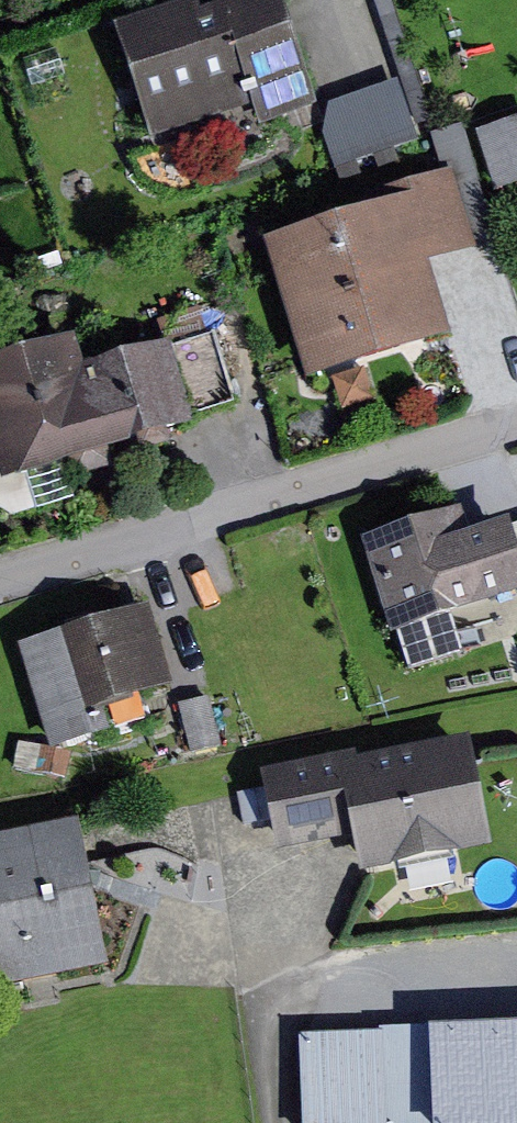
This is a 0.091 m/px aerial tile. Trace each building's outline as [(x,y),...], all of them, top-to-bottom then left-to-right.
[(211,10),(208,0),(206,0),(126,25),(162,138),(262,107),(267,124),(324,106),(290,0),(244,0),(211,10)] [(406,80),(343,104),(337,131),(351,168),(429,139),(406,80)] [(484,127),(503,190),(516,186),(516,117),(484,127)] [(394,205),(275,241),(318,382),(463,338),(440,265),(490,250),(465,169),(390,192),(394,205)] [(0,362),(0,446),(12,483),(251,407),(227,332),(185,346),(182,338),(96,365),(87,335),(0,362)] [(481,530),(474,507),(372,538),(402,637),(411,634),(423,672),(476,656),(464,618),(516,602),(516,520),(481,530)] [(161,605),(30,643),(62,750),(104,738),(97,715),(186,689),(161,605)] [(221,696),(189,705),(202,755),(234,746),(221,696)] [(367,752),(272,771),(287,850),(364,835),(372,874),(503,849),(481,738),(369,760),(367,752)] [(0,841),(0,993),(120,967),(89,822),(0,841)] [(312,1034),(315,1122),(516,1122),(516,1027),(312,1034)]
